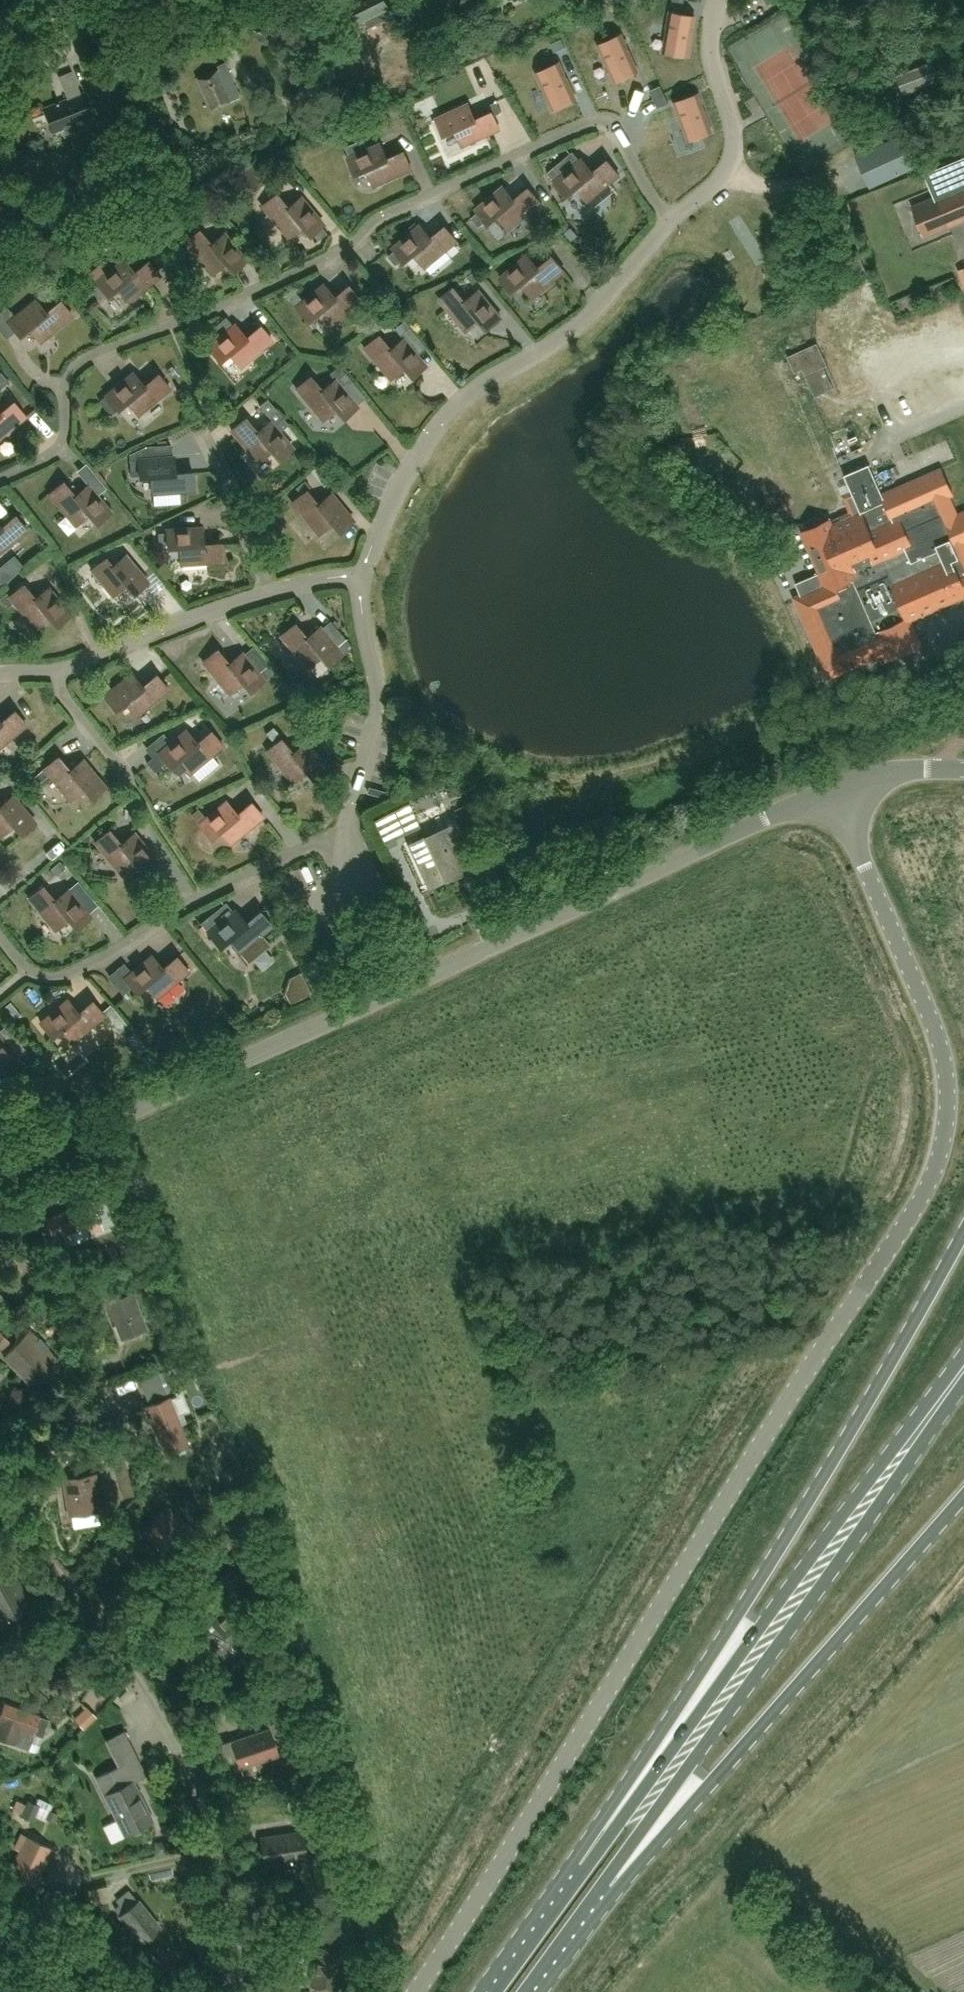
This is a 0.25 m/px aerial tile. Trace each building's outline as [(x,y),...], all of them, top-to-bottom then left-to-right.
[(341,5),(354,29),(391,10),(385,0),(351,0),(341,5)] [(670,11),(663,50),(688,55),(695,16),(670,11)] [(621,34),(598,44),(615,80),(637,70),(621,34)] [(562,38),(551,43),(554,51),(565,46),(562,38)] [(934,60),(896,75),(902,95),(942,79),(934,60)] [(224,62),(217,65),(217,69),(196,78),(210,111),(240,96),(224,62)] [(559,62),(537,72),(553,108),(576,98),(559,62)] [(661,85),(650,90),(654,98),(665,94),(661,85)] [(698,93),(675,102),(688,139),(712,131),(698,93)] [(665,94),(654,98),(658,107),(669,102),(665,94)] [(43,110),(51,133),(65,127),(68,135),(90,126),(88,119),(89,118),(80,96),(43,110)] [(489,104),(493,111),(476,119),(469,103),(437,117),(444,134),(455,129),(462,145),(500,128),(494,115),(502,111),(497,100),(489,104)] [(901,134),(856,155),(870,186),(916,166),(901,134)] [(388,158),(381,143),(368,148),(364,138),(346,146),(350,156),(349,157),(356,174),(367,169),(374,185),(412,168),(404,151),(388,158)] [(562,175),(555,166),(548,172),(555,181),(567,195),(576,188),(587,201),(619,174),(607,160),(593,172),(582,158),(562,175)] [(934,196),(911,206),(924,237),(963,220),(963,183),(934,196)] [(515,199),(504,186),(476,208),(478,211),(472,217),(479,226),(486,220),(488,223),(497,215),(509,228),(540,202),(529,187),(515,199)] [(276,193),(261,205),(288,237),(302,226),(309,235),(312,233),(318,239),(327,232),(321,225),(323,223),(301,196),(287,207),(276,193)] [(431,238),(420,224),(393,247),(395,250),(388,255),(396,264),(403,259),(405,261),(414,254),(425,267),(457,240),(445,226),(431,238)] [(199,230),(185,242),(212,274),(225,262),(233,272),(247,260),(224,233),(211,244),(199,230)] [(528,254),(500,277),(512,291),(521,283),(532,297),(565,270),(553,256),(539,267),(528,254)] [(135,272),(124,258),(96,281),(98,283),(91,289),(99,298),(106,293),(108,295),(117,288),(128,301),(160,275),(149,260),(135,272)] [(296,292),(289,299),(296,306),(308,320),(317,313),(328,326),(360,299),(348,285),(334,297),(323,284),(303,300),(296,292)] [(479,290),(466,301),(454,287),(440,299),(466,330),(480,320),(487,329),(502,317),(479,290)] [(0,312),(8,321),(20,336),(29,328),(40,341),(73,315),(61,300),(47,312),(36,299),(15,316),(7,306),(0,312)] [(207,332),(201,337),(208,347),(220,361),(229,353),(240,366),(272,340),(260,325),(246,337),(235,324),(215,341),(207,332)] [(390,349),(378,335),(364,347),(391,379),(404,368),(412,377),(426,365),(403,338),(390,349)] [(817,342),(787,356),(795,372),(802,368),(815,396),(833,388),(823,366),(827,364),(817,342)] [(322,390),(310,376),(296,388),(323,419),(336,408),(344,418),(358,406),(341,386),(350,378),(344,371),(335,379),(322,390)] [(144,385),(133,372),(106,395),(118,409),(127,401),(138,414),(170,388),(158,373),(144,385)] [(25,416),(14,402),(0,413),(0,437),(25,416)] [(289,424),(279,412),(257,431),(245,417),(231,429),(258,461),(271,450),(279,459),(293,447),(280,431),(289,424)] [(139,470),(140,476),(152,476),(153,493),(194,490),(193,473),(175,474),(174,456),(150,457),(149,445),(147,445),(129,453),(130,470),(139,470)] [(910,618),(963,595),(963,511),(957,514),(949,495),(954,493),(942,467),(883,494),(870,463),(844,474),(851,490),(842,494),(850,512),(840,516),(842,521),(806,537),(821,571),(796,583),(801,595),(796,597),(830,675),(885,651),(888,658),(921,644),(910,618)] [(301,494),(292,501),(319,534),(332,523),(339,532),(354,520),(331,493),(318,504),(306,490),(310,486),(305,480),(296,487),(301,494)] [(75,495),(63,481),(49,493),(76,525),(89,514),(97,523),(111,511),(88,484),(75,495)] [(0,525),(0,552),(27,529),(15,515),(1,527),(0,525)] [(167,532),(158,532),(159,544),(167,544),(168,547),(180,546),(181,563),(222,561),(221,542),(203,544),(202,526),(166,528),(167,532)] [(105,557),(91,569),(113,595),(126,584),(134,593),(148,581),(125,554),(112,565),(105,557)] [(10,595),(6,592),(0,597),(0,599),(7,607),(14,601),(36,628),(49,617),(57,626),(71,614),(48,587),(35,598),(23,584),(10,595)] [(294,623),(280,635),(307,667),(321,656),(328,665),(342,653),(351,645),(346,638),(337,646),(320,626),(306,637),(294,623)] [(217,649),(203,661),(229,693),(243,682),(250,691),(265,679),(264,679),(273,671),(268,664),(259,672),(242,652),(229,663),(217,649)] [(143,686),(132,672),(104,695),(116,709),(125,702),(136,715),(169,689),(157,674),(143,686)] [(26,724),(15,710),(0,722),(0,721),(0,746),(26,724)] [(197,743),(186,729),(153,757),(160,766),(166,761),(171,766),(180,759),(191,772),(223,745),(211,731),(197,743)] [(292,752),(281,738),(266,750),(293,782),(306,771),(314,780),(328,768),(306,741),(292,752)] [(58,756),(44,768),(70,800),(84,789),(91,798),(106,786),(83,759),(70,770),(58,756)] [(1,835),(5,832),(14,824),(22,834),(36,822),(13,795),(0,805),(0,834),(1,835)] [(226,801),(206,817),(198,808),(191,814),(211,837),(220,830),(231,843),(263,816),(251,802),(237,814),(226,801)] [(405,834),(420,827),(409,803),(394,810),(405,834)] [(121,843),(109,829),(95,841),(122,873),(135,862),(143,871),(157,860),(134,832),(121,843)] [(427,836),(407,846),(428,889),(473,867),(455,829),(430,841),(427,836)] [(55,900),(43,885),(29,897),(55,929),(69,918),(76,928),(91,916),(68,889),(55,900)] [(207,917),(200,922),(208,932),(220,946),(229,939),(240,952),(272,925),(260,911),(246,923),(235,909),(215,926),(207,917)] [(124,962),(117,968),(125,977),(124,977),(136,992),(146,984),(157,997),(189,970),(177,956),(163,968),(152,955),(131,971),(124,962)] [(72,1041),(104,1015),(92,1001),(78,1012),(67,999),(40,1022),(52,1036),(61,1028),(72,1041)] [(3,1070),(18,1058),(17,1058),(27,1050),(21,1043),(12,1051),(0,1037),(0,1066),(3,1070)] [(101,1226),(99,1221),(90,1199),(46,1217),(52,1230),(60,1227),(62,1232),(84,1223),(88,1231),(101,1226)] [(104,1304),(112,1324),(115,1323),(121,1337),(146,1328),(132,1293),(104,1304)] [(31,1329),(3,1356),(34,1389),(62,1363),(47,1347),(43,1351),(35,1343),(39,1338),(31,1329)] [(170,1398),(144,1408),(149,1419),(151,1419),(164,1453),(188,1443),(170,1398)] [(98,1509),(94,1477),(66,1481),(71,1513),(98,1509)] [(165,1507),(153,1521),(141,1535),(172,1560),(195,1532),(165,1507)] [(83,1538),(103,1535),(100,1513),(80,1516),(83,1538)] [(6,1620),(30,1607),(12,1574),(5,1578),(0,1569),(0,1624),(6,1620)] [(256,1628),(236,1608),(222,1622),(223,1623),(220,1626),(222,1627),(210,1638),(224,1653),(232,1660),(247,1646),(242,1641),(256,1628)] [(39,1715),(5,1703),(0,1715),(0,1737),(24,1745),(29,1730),(43,1734),(48,1718),(39,1715)] [(100,1716),(85,1728),(94,1738),(108,1726),(100,1716)] [(269,1729),(220,1746),(229,1771),(278,1754),(269,1729)] [(106,1741),(119,1766),(96,1777),(125,1835),(153,1820),(134,1781),(146,1775),(124,1732),(106,1741)] [(25,1805),(15,1801),(11,1810),(21,1815),(20,1817),(32,1822),(34,1816),(44,1821),(45,1819),(54,1824),(58,1815),(49,1811),(52,1806),(39,1800),(37,1806),(27,1802),(25,1805)] [(302,1817),(304,1832),(328,1829),(325,1813),(302,1817)] [(301,1832),(262,1838),(265,1862),(303,1857),(303,1862),(318,1860),(315,1840),(302,1842),(301,1832)] [(26,1836),(25,1838),(20,1835),(13,1849),(19,1851),(10,1870),(35,1882),(51,1848),(26,1836)] [(119,1904),(118,1905),(114,1908),(126,1923),(129,1920),(146,1940),(161,1927),(138,1900),(129,1889),(115,1900),(119,1904)] [(342,1951),(318,1946),(311,1984),(335,1989),(340,1963),(342,1963),(343,1960),(341,1960),(342,1951)]
